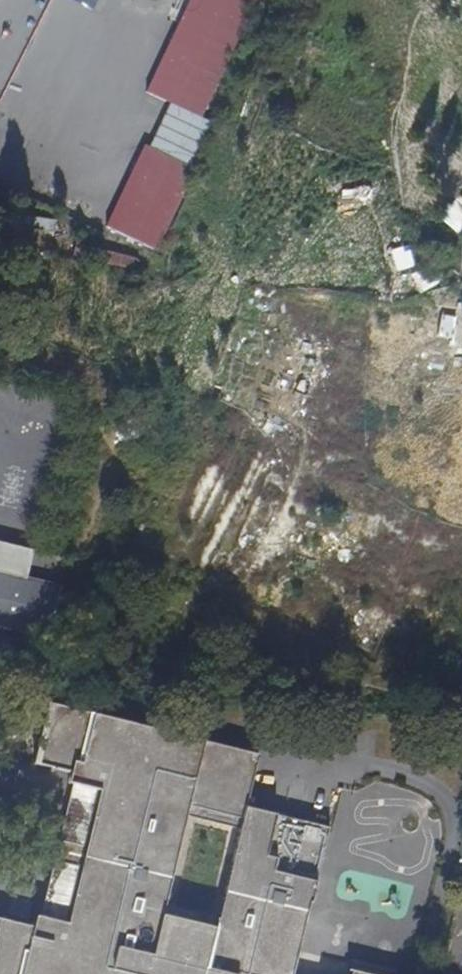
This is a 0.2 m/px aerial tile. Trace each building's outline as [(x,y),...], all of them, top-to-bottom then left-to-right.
[(91,8),(95,0),(75,0),(91,8)] [(147,92),(170,102),(203,117),(258,0),(190,0),(147,92)] [(203,117),(170,102),(150,146),(192,165),(212,121),(203,117)] [(194,167),(192,165),(150,146),(144,143),(107,223),(157,246),(194,167)] [(57,582),(0,568),(0,625),(44,635),(57,582)] [(308,903),(310,903),(329,827),(245,806),(259,754),(46,701),(30,762),(68,772),(65,782),(69,783),(124,796),(117,826),(113,825),(105,854),(56,842),(52,860),(100,872),(93,901),(97,902),(90,929),(36,916),(34,916),(31,927),(0,919),(0,973),(290,973),(308,903)] [(117,826),(124,796),(69,783),(56,842),(105,854),(113,825),(117,826)] [(93,901),(100,872),(52,860),(36,916),(90,929),(97,902),(93,901)]
